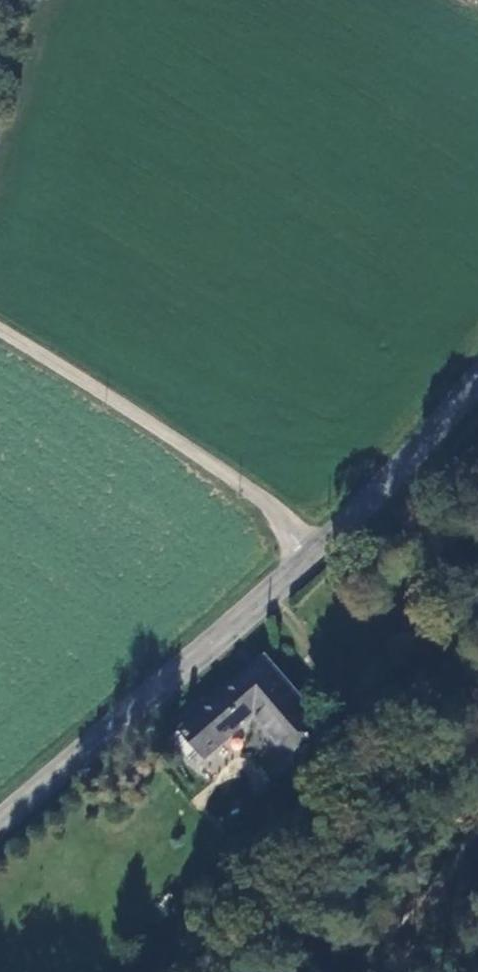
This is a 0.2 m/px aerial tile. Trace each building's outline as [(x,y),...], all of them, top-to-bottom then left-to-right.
[(323,732),(257,657),(177,727),(199,752),(244,712),(288,763),(323,732)]
